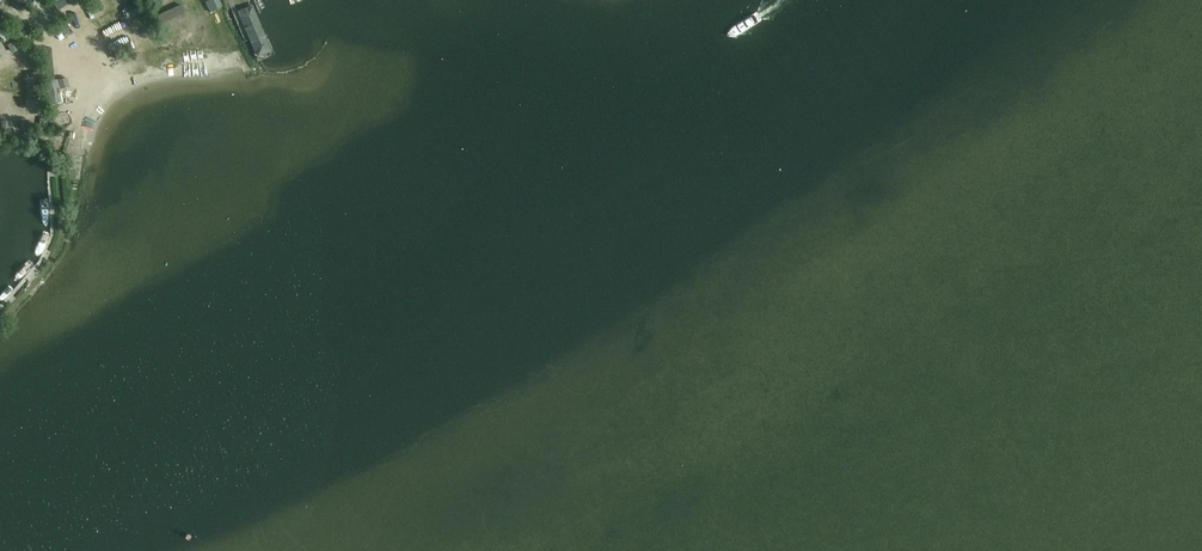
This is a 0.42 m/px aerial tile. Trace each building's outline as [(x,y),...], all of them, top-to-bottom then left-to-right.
[(255,70),(281,60),(257,0),(226,0),(255,70)]
